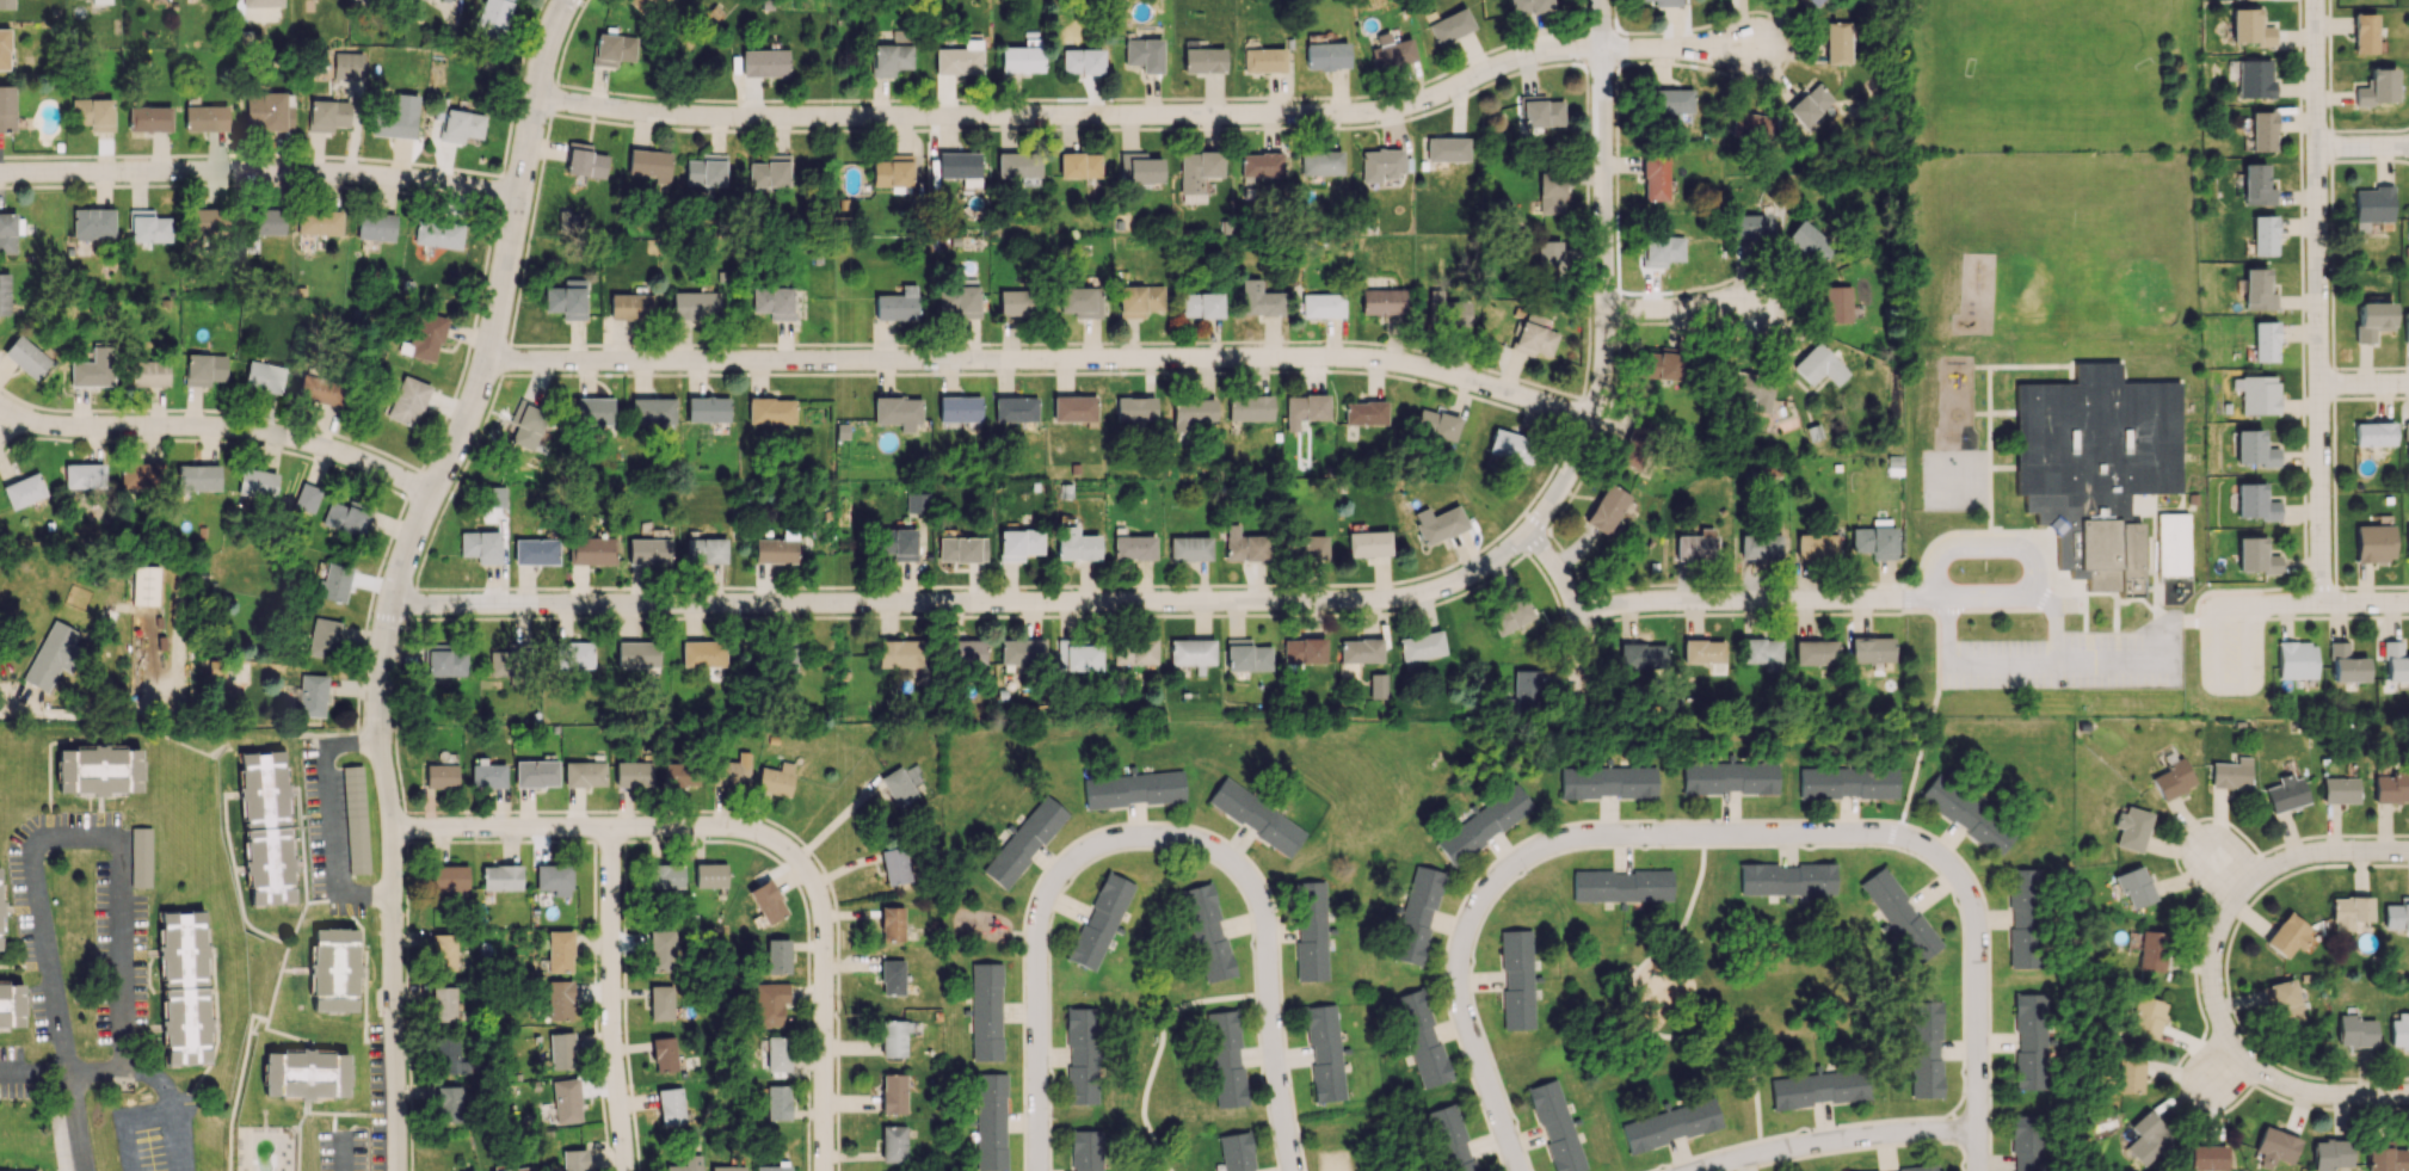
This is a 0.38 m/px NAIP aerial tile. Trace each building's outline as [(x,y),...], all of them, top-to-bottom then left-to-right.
[(13,0),(0,0),(0,9),(13,9),(13,0)] [(474,31),(501,39),(514,0),(484,0),(474,31)] [(639,14),(653,0),(625,0),(639,14)] [(1552,11),(1552,0),(1509,0),(1510,14),(1552,11)] [(1474,29),(1463,7),(1426,25),(1436,46),(1474,29)] [(2262,27),(2274,26),(2275,47),(2259,48),(2259,43),(2234,44),(2232,10),(2262,8),(2262,27)] [(2351,8),(2374,8),(2376,56),(2353,57),(2351,8)] [(1849,21),(1824,21),(1825,64),(1850,63),(1849,21)] [(9,70),(8,28),(0,29),(0,70),(9,70)] [(1409,36),(1390,41),(1388,31),(1374,35),(1377,46),(1369,48),(1375,71),(1415,60),(1409,36)] [(636,36),(595,34),(594,65),(616,67),(616,60),(634,61),(636,36)] [(935,75),(981,74),(981,39),(962,40),(962,49),(934,49),(935,75)] [(1161,39),(1124,39),(1124,65),(1141,65),(1141,73),(1160,73),(1161,39)] [(740,50),(741,77),(788,76),(787,49),(778,49),(778,41),(769,41),(769,49),(740,50)] [(1305,44),(1306,70),(1347,68),(1347,43),(1305,44)] [(913,69),(912,44),(870,45),(871,77),(895,77),(895,69),(913,69)] [(1000,73),(1042,72),(1041,46),(1000,48),(1000,73)] [(1223,73),(1223,49),(1182,48),(1182,72),(1223,73)] [(1103,49),(1062,49),(1061,73),(1103,73),(1103,49)] [(1243,72),(1284,72),(1284,49),(1243,49),(1243,72)] [(361,80),(362,54),(333,52),(332,79),(361,80)] [(2239,61),(2272,61),(2272,99),(2238,99),(2239,61)] [(2354,87),(2354,104),(2396,103),(2395,68),(2367,68),(2367,87),(2354,87)] [(1802,129),(1834,100),(1816,81),(1785,110),(1802,129)] [(14,85),(0,85),(0,131),(14,131),(14,85)] [(1692,113),(1692,89),(1653,90),(1654,114),(1692,113)] [(289,130),(290,93),(245,93),(245,129),(289,130)] [(370,136),(413,138),(416,95),(393,93),(392,111),(372,110),(370,136)] [(112,98),(70,99),(71,124),(89,124),(89,131),(113,131),(112,98)] [(1521,99),(1522,128),(1563,126),(1562,98),(1521,99)] [(348,127),(349,101),(308,100),(307,131),(332,132),(333,126),(348,127)] [(226,130),(226,105),(183,106),(184,131),(226,130)] [(127,130),(170,131),(170,107),(127,106),(127,130)] [(485,115),(444,108),(439,140),(462,144),(463,136),(481,139),(485,115)] [(1727,135),(1771,142),(1775,117),(1731,110),(1727,135)] [(2255,111),(2278,112),(2276,155),(2254,155),(2255,111)] [(1467,138),(1427,137),(1426,166),(1466,167),(1467,138)] [(591,145),(569,141),(564,173),(603,179),(607,155),(590,152),(591,145)] [(627,174),(654,177),(654,183),(668,184),(671,153),(630,148),(627,174)] [(1360,183),(1381,183),(1381,178),(1402,179),(1403,150),(1361,149),(1360,183)] [(1342,177),(1341,150),(1300,152),(1301,178),(1342,177)] [(1144,158),(1144,152),(1119,153),(1119,183),(1161,182),(1161,158),(1144,158)] [(1202,193),(1201,177),(1221,177),(1221,152),(1179,153),(1180,193),(1202,193)] [(937,153),(937,177),(961,177),(961,186),(980,186),(979,153),(937,153)] [(997,153),(996,176),(1039,178),(1040,155),(997,153)] [(1099,153),(1058,153),(1058,179),(1099,179),(1099,153)] [(1240,153),(1240,176),(1282,176),(1282,153),(1240,153)] [(1644,201),(1668,200),(1667,153),(1642,154),(1644,201)] [(685,160),(685,185),(703,185),(703,195),(712,195),(713,186),(724,187),(725,154),(700,154),(700,160),(685,160)] [(789,187),(789,155),(766,154),(766,163),(748,163),(748,195),(756,195),(756,187),(789,187)] [(872,187),(912,186),(912,154),(886,155),(886,160),(871,161),(872,187)] [(2245,164),(2266,164),(2266,205),(2245,205),(2245,164)] [(1538,171),(1539,214),(1564,213),(1562,171),(1538,171)] [(2393,221),(2392,187),(2354,188),(2355,234),(2368,234),(2368,222),(2393,221)] [(72,209),(73,239),(115,238),(114,208),(72,209)] [(227,236),(228,209),(190,208),(190,243),(204,243),(204,236),(227,236)] [(283,234),(284,210),(249,209),(248,234),(283,234)] [(130,242),(170,241),(169,210),(129,211),(130,242)] [(297,234),(340,235),(341,212),(298,211),(297,234)] [(15,212),(0,213),(0,252),(16,252),(15,212)] [(394,214),(357,213),(356,239),(393,241),(394,214)] [(1731,239),(1773,240),(1773,214),(1731,214),(1731,239)] [(2252,215),(2253,256),(2276,255),(2275,215),(2252,215)] [(1820,265),(1835,241),(1799,219),(1784,243),(1820,265)] [(462,248),(463,223),(415,221),(414,246),(462,248)] [(1683,261),(1683,237),(1643,236),(1642,266),(1666,267),(1666,261),(1683,261)] [(1536,278),(1562,278),(1561,241),(1535,241),(1536,278)] [(2244,310),(2276,309),(2276,293),(2268,293),(2268,268),(2244,268),(2244,310)] [(11,314),(10,273),(0,273),(0,314),(11,314)] [(584,319),(585,279),(562,279),(562,287),(544,286),(543,311),(561,312),(561,319),(584,319)] [(978,318),(978,279),(957,279),(957,288),(937,288),(937,309),(956,309),(956,317),(978,318)] [(1241,314),(1282,315),(1283,293),(1259,292),(1260,279),(1241,279),(1241,314)] [(875,320),(917,319),(916,284),(901,285),(901,294),(874,295),(875,320)] [(1163,286),(1118,286),(1118,318),(1141,317),(1141,310),(1163,310),(1163,286)] [(1851,286),(1824,286),(1825,323),(1852,322),(1851,286)] [(792,320),(792,288),(751,287),(751,312),(768,312),(768,320),(792,320)] [(1057,312),(1073,312),(1073,318),(1100,317),(1100,287),(1057,288),(1057,312)] [(1403,290),(1361,288),(1360,317),(1403,318),(1403,290)] [(1467,301),(1441,302),(1441,289),(1427,290),(1428,324),(1456,323),(1456,329),(1468,329),(1467,301)] [(718,293),(671,292),(671,317),(718,317),(718,293)] [(610,293),(609,319),(650,320),(650,294),(610,293)] [(1220,293),(1180,294),(1181,319),(1221,317),(1220,293)] [(1343,317),(1342,293),(1301,294),(1302,318),(1343,317)] [(2392,303),(2356,303),(2355,343),(2373,343),(2373,330),(2392,330),(2392,303)] [(1533,352),(1550,356),(1557,332),(1539,327),(1543,316),(1524,311),(1512,351),(1532,356),(1533,352)] [(436,362),(445,318),(417,312),(410,343),(400,341),(397,353),(436,362)] [(2276,321),(2253,322),(2255,362),(2277,361),(2276,321)] [(50,361),(18,334),(2,353),(34,381),(50,361)] [(1810,386),(1824,373),(1837,387),(1850,374),(1818,340),(1791,366),(1810,386)] [(68,362),(69,386),(111,385),(111,345),(91,345),(91,361),(68,362)] [(1682,356),(1642,350),(1639,376),(1678,381),(1682,356)] [(225,355),(185,354),(184,386),(209,386),(209,381),(224,381),(225,355)] [(284,367),(248,360),(243,387),(279,394),(284,367)] [(130,387),(167,386),(167,361),(130,361),(130,387)] [(2008,384),(2066,383),(2066,363),(2114,363),(2115,383),(2174,382),(2175,493),(2124,493),(2124,525),(2133,525),(2134,602),(2113,602),(2113,592),(2083,592),(2083,571),(2072,571),(2072,535),(2057,535),(2056,497),(2009,497),(2008,384)] [(1752,412),(1771,412),(1772,374),(1732,372),(1731,397),(1752,398),(1752,412)] [(386,417),(414,427),(429,385),(401,375),(386,417)] [(343,381),(301,376),(298,400),(340,405),(343,381)] [(2277,377),(2232,376),(2232,390),(2241,390),(2241,414),(2277,414),(2277,377)] [(1228,420),(1272,420),(1272,395),(1228,395),(1228,420)] [(1285,395),(1286,431),(1299,431),(1299,420),(1327,420),(1326,395),(1285,395)] [(980,397),(939,396),(939,427),(980,427),(980,397)] [(1052,397),(1052,421),(1095,421),(1095,396),(1052,397)] [(613,397),(580,398),(581,424),(613,424),(613,397)] [(686,421),(729,421),(729,398),(686,397),(686,421)] [(873,423),(899,424),(899,432),(913,432),(913,423),(920,423),(921,398),(873,397),(873,423)] [(1037,422),(1037,397),(994,398),(994,422),(1037,422)] [(1115,421),(1155,421),(1154,397),(1115,397),(1115,421)] [(675,398),(631,398),(632,424),(675,423),(675,398)] [(794,423),(795,398),(747,398),(747,423),(794,423)] [(1172,427),(1215,427),(1214,398),(1172,399),(1172,427)] [(532,452),(546,413),(516,401),(508,422),(515,425),(508,443),(532,452)] [(1344,425),(1385,425),(1385,401),(1343,402),(1344,425)] [(1413,429),(1452,442),(1459,419),(1421,407),(1413,429)] [(2354,423),(2354,446),(2394,445),(2393,422),(2354,423)] [(1487,453),(1513,460),(1512,467),(1525,471),(1533,439),(1493,429),(1487,453)] [(2278,447),(2264,448),(2263,430),(2236,430),(2236,464),(2261,463),(2261,467),(2278,466),(2278,447)] [(1625,445),(1617,462),(1637,470),(1644,454),(1625,445)] [(1900,475),(1901,459),(1888,458),(1887,474),(1900,475)] [(64,490),(105,488),(104,463),(63,464),(64,490)] [(162,464),(120,465),(120,491),(163,490),(162,464)] [(219,490),(218,464),(176,465),(177,491),(219,490)] [(237,495),(274,498),(276,472),(240,469),(237,495)] [(46,496),(37,473),(1,486),(10,509),(46,496)] [(293,506),(312,514),(321,489),(302,482),(293,506)] [(1608,535),(1628,494),(1604,483),(1585,524),(1608,535)] [(2237,519),(2279,518),(2278,501),(2266,502),(2266,483),(2236,483),(2237,519)] [(927,493),(905,493),(905,512),(927,513),(927,493)] [(2183,493),(2183,507),(2194,506),(2194,493),(2183,493)] [(362,538),(371,507),(347,500),(345,505),(328,501),(321,526),(362,538)] [(1430,517),(1426,509),(1411,516),(1425,546),(1466,527),(1456,505),(1430,517)] [(2152,514),(2152,579),(2185,579),(2183,514),(2152,514)] [(2354,525),(2355,562),(2393,561),(2392,525),(2354,525)] [(1099,560),(1098,535),(1076,535),(1076,526),(1056,526),(1056,560),(1099,560)] [(1850,528),(1851,552),(1870,552),(1870,560),(1895,559),(1895,527),(1850,528)] [(893,561),(915,561),(915,528),(876,529),(876,554),(892,553),(893,561)] [(1675,535),(1675,560),(1716,560),(1716,528),(1698,528),(1698,535),(1675,535)] [(753,563),(796,563),(796,529),(781,529),(781,539),(753,539),(753,563)] [(998,530),(998,562),(1023,561),(1022,554),(1042,554),(1042,529),(998,530)] [(459,556),(477,556),(477,564),(500,564),(500,531),(459,532),(459,556)] [(1347,532),(1348,557),(1389,556),(1389,531),(1347,532)] [(1782,557),(1781,534),(1738,535),(1739,559),(1782,557)] [(1837,535),(1795,534),(1795,558),(1837,559),(1837,535)] [(1154,535),(1112,536),(1113,559),(1154,559),(1154,535)] [(1225,536),(1226,562),(1267,561),(1267,535),(1225,536)] [(1326,536),(1285,535),(1284,559),(1326,560),(1326,536)] [(1210,536),(1168,537),(1169,560),(1210,560),(1210,536)] [(937,561),(985,562),(985,537),(937,537),(937,561)] [(2266,537),(2237,538),(2237,571),(2263,571),(2263,574),(2280,574),(2280,555),(2266,555),(2266,537)] [(615,538),(571,538),(570,564),(614,565),(615,538)] [(627,564),(670,564),(670,539),(627,538),(627,564)] [(725,562),(725,538),(685,538),(684,562),(725,562)] [(513,564),(557,564),(557,539),(513,539),(513,564)] [(352,568),(327,562),(323,581),(316,579),(313,596),(343,603),(352,568)] [(131,605),(156,606),(157,567),(132,566),(131,605)] [(1545,621),(1539,610),(1532,613),(1523,595),(1487,613),(1498,636),(1516,627),(1519,633),(1545,621)] [(341,622),(314,617),(306,654),(333,660),(341,622)] [(22,681),(47,692),(58,668),(72,674),(83,650),(73,645),(79,632),(50,619),(22,681)] [(1402,662),(1445,654),(1440,630),(1397,638),(1402,662)] [(1850,662),(1893,662),(1892,637),(1849,638),(1850,662)] [(1225,639),(1226,671),(1271,670),(1270,646),(1250,646),(1250,638),(1225,639)] [(1284,638),(1283,662),(1324,663),(1325,639),(1284,638)] [(985,673),(984,639),(947,641),(948,668),(975,667),(975,673),(985,673)] [(1000,639),(1000,664),(1043,665),(1043,640),(1000,639)] [(1114,665),(1156,664),(1155,639),(1114,640),(1114,665)] [(1213,639),(1169,639),(1170,665),(1195,665),(1195,675),(1203,675),(1203,665),(1213,665),(1213,639)] [(1340,662),(1382,662),(1381,639),(1340,640),(1340,662)] [(1741,640),(1741,663),(1763,663),(1763,670),(1782,670),(1781,639),(1741,640)] [(877,668),(926,669),(926,641),(878,640),(877,668)] [(1683,663),(1724,662),(1724,640),(1683,640),(1683,663)] [(1794,665),(1835,665),(1835,641),(1794,640),(1794,665)] [(617,668),(658,667),(658,641),(616,642),(617,668)] [(681,667),(725,667),(725,641),(681,641),(681,667)] [(1100,671),(1101,642),(1058,641),(1057,670),(1100,671)] [(2383,641),(2384,681),(2408,680),(2408,655),(2401,655),(2401,641),(2383,641)] [(593,643),(555,642),(554,667),(592,668),(593,643)] [(2315,678),(2314,642),(2277,643),(2277,678),(2315,678)] [(2347,642),(2329,642),(2330,682),(2366,681),(2366,657),(2348,658),(2347,642)] [(426,675),(466,676),(466,649),(450,649),(450,644),(426,643),(426,675)] [(1619,669),(1666,668),(1666,644),(1619,644),(1619,669)] [(794,647),(780,647),(781,673),(795,673),(794,647)] [(488,652),(489,675),(510,675),(510,651),(488,652)] [(1513,699),(1502,698),(1501,713),(1537,714),(1539,670),(1514,670),(1513,699)] [(1386,698),(1385,673),(1369,673),(1370,698),(1386,698)] [(324,717),(326,675),(300,674),(298,716),(324,717)] [(57,748),(57,791),(74,791),(74,795),(91,795),(98,795),(123,795),(123,790),(138,790),(138,748),(123,748),(124,745),(98,745),(73,745),(73,748),(57,748)] [(238,752),(283,748),(287,788),(288,815),(284,816),(285,819),(289,819),(289,826),(244,828),(242,824),(246,822),(246,819),(241,820),(240,793),(238,752)] [(749,752),(737,751),(737,761),(712,760),(711,785),(748,785),(749,752)] [(2196,785),(2182,756),(2164,764),(2167,769),(2150,777),(2161,801),(2196,785)] [(2210,787),(2250,788),(2250,757),(2236,757),(2236,763),(2210,763),(2210,787)] [(557,760),(514,760),(514,787),(557,787),(557,760)] [(651,761),(615,762),(615,788),(652,787),(651,761)] [(795,764),(780,761),(778,770),(760,766),(755,789),(787,797),(795,764)] [(1682,794),(1778,792),(1777,761),(1681,763),(1682,794)] [(605,787),(605,762),(563,762),(563,786),(605,787)] [(664,763),(664,787),(698,786),(698,762),(664,763)] [(456,764),(424,765),(425,788),(456,788),(456,764)] [(470,765),(470,787),(505,787),(504,764),(470,765)] [(341,766),(361,765),(369,873),(347,874),(341,766)] [(912,786),(920,782),(913,766),(901,771),(899,767),(880,776),(894,807),(917,797),(912,786)] [(1655,767),(1559,766),(1559,797),(1655,797),(1655,767)] [(1797,768),(1798,799),(1897,797),(1896,766),(1797,768)] [(1083,777),(1085,807),(1183,801),(1181,771),(1083,777)] [(2374,803),(2408,802),(2408,771),(2391,772),(2391,776),(2373,776),(2374,803)] [(2263,788),(2271,813),(2309,803),(2301,777),(2293,779),(2291,773),(2277,777),(2279,784),(2263,788)] [(1999,855),(2016,830),(1934,775),(1917,800),(1999,855)] [(1289,856),(1306,831),(1222,777),(1206,803),(1289,856)] [(2322,803),(2358,803),(2359,778),(2322,777),(2322,803)] [(1533,809),(1516,784),(1434,839),(1450,864),(1533,809)] [(981,871),(1004,890),(1066,812),(1043,793),(981,871)] [(2139,853),(2151,813),(2126,805),(2124,813),(2117,812),(2112,827),(2119,829),(2114,845),(2139,853)] [(244,828),(244,838),(247,838),(247,840),(242,840),(244,853),(247,853),(247,861),(244,861),(244,864),(245,865),(246,870),(245,871),(245,874),(249,874),(249,886),(246,886),(246,887),(249,887),(251,906),(263,906),(261,902),(266,902),(266,905),(278,904),(277,901),(281,901),(282,904),(292,904),(291,887),(291,882),(294,882),(294,870),(295,870),(295,867),(292,867),(292,862),(294,862),(292,857),(292,856),(291,838),(291,837),(288,838),(287,834),(290,834),(289,826),(244,828)] [(130,827),(150,827),(150,886),(130,886),(130,827)] [(911,881),(903,845),(879,851),(887,886),(911,881)] [(725,863),(694,864),(694,887),(725,887),(725,863)] [(534,865),(535,890),(552,890),(553,896),(571,896),(570,864),(534,865)] [(683,888),(682,864),(648,864),(648,888),(683,888)] [(1835,865),(1739,864),(1738,894),(1835,895),(1835,865)] [(466,865),(431,865),(431,894),(467,893),(466,865)] [(520,891),(521,866),(481,865),(480,890),(520,891)] [(1392,959),(1421,966),(1442,872),(1412,865),(1392,959)] [(1916,964),(1941,947),(1883,865),(1859,883),(1916,964)] [(2155,901),(2142,865),(2112,875),(2119,895),(2125,893),(2131,909),(2155,901)] [(2007,968),(2036,968),(2037,869),(2007,869),(2007,910),(2011,910),(2011,928),(2007,928),(2007,968)] [(1572,902),(1671,901),(1671,870),(1572,871),(1572,902)] [(1132,883),(1104,871),(1067,960),(1095,972),(1132,883)] [(787,913),(767,879),(746,891),(766,925),(787,913)] [(1326,980),(1323,881),(1294,882),(1297,981),(1326,980)] [(1181,890),(1205,983),(1234,976),(1210,882),(1181,890)] [(2370,895),(2370,922),(2331,922),(2331,895),(2370,895)] [(2380,901),(2408,901),(2408,935),(2380,935),(2380,901)] [(903,907),(881,907),(880,941),(903,942),(903,907)] [(158,911),(174,910),(174,913),(187,913),(187,910),(202,910),(203,923),(205,926),(207,943),(208,944),(208,953),(207,954),(207,957),(208,976),(208,978),(205,978),(205,981),(159,982),(159,959),(158,960),(158,955),(159,955),(159,949),(158,949),(158,945),(161,945),(161,938),(158,938),(158,927),(161,927),(161,924),(160,924),(160,912),(158,912),(158,911)] [(2287,911),(2309,926),(2285,957),(2263,942),(2287,911)] [(313,927),(356,929),(355,941),(356,945),(359,944),(358,963),(359,963),(359,967),(358,967),(358,968),(358,973),(359,973),(358,993),(356,996),(356,1010),(346,1010),(345,1013),(321,1013),(321,1011),(312,1011),(313,994),(310,994),(309,976),(308,973),(309,973),(309,969),(309,967),(308,967),(308,963),(309,944),(314,944),(314,941),(312,941),(313,927)] [(1500,930),(1503,1030),(1533,1029),(1530,929),(1500,930)] [(547,972),(571,972),(571,930),(546,931),(547,972)] [(649,930),(648,972),(674,972),(674,930),(649,930)] [(2139,970),(2163,971),(2164,931),(2140,931),(2139,970)] [(431,934),(431,971),(455,970),(454,934),(431,934)] [(788,973),(788,939),(765,939),(765,974),(788,973)] [(903,960),(880,960),(880,995),(903,995),(903,960)] [(971,1061),(1001,1060),(1000,963),(970,963),(971,1061)] [(2300,973),(2310,972),(2311,981),(2302,982),(2300,973)] [(2292,978),(2302,1018),(2269,1025),(2259,985),(2292,978)] [(548,980),(546,1020),(570,1021),(571,981),(548,980)] [(165,1066),(207,1065),(208,1064),(208,1049),(208,1047),(207,1047),(207,1044),(210,1044),(209,1031),(209,1028),(209,1023),(210,1018),(207,1018),(207,1011),(208,1011),(209,998),(204,998),(204,994),(207,994),(207,987),(205,981),(159,982),(158,988),(162,988),(162,997),(165,997),(165,999),(160,999),(160,1013),(164,1012),(164,1019),(160,1019),(160,1034),(165,1034),(165,1044),(165,1046),(165,1052),(165,1060),(165,1066)] [(21,1030),(0,1030),(0,983),(21,982),(21,1030)] [(782,1005),(787,1005),(787,982),(751,983),(753,1027),(782,1026),(782,1005)] [(673,985),(649,985),(649,1020),(673,1020),(673,985)] [(455,1021),(455,987),(432,987),(432,1021),(455,1021)] [(1450,1080),(1422,988),(1393,996),(1421,1089),(1450,1080)] [(2015,1090),(2045,1090),(2044,993),(2014,993),(2015,1090)] [(2167,1005),(2138,994),(2131,1012),(2136,1014),(2130,1031),(2154,1040),(2167,1005)] [(1911,1098),(1941,1097),(1940,999),(1910,999),(1911,1098)] [(1306,1006),(1312,1104),(1341,1103),(1335,1004),(1306,1006)] [(1096,1104),(1096,1008),(1065,1008),(1065,1104),(1096,1104)] [(1205,1013),(1216,1108),(1247,1105),(1236,1009),(1205,1013)] [(2374,1018),(2374,1046),(2337,1047),(2337,1019),(2374,1018)] [(2389,1018),(2408,1018),(2408,1047),(2389,1047),(2389,1018)] [(905,1021),(881,1021),(881,1057),(905,1057),(905,1021)] [(550,1069),(575,1068),(574,1032),(548,1033),(550,1069)] [(468,1073),(468,1061),(458,1061),(458,1035),(433,1036),(434,1074),(468,1073)] [(651,1039),(654,1072),(677,1070),(673,1036),(651,1039)] [(765,1036),(765,1071),(788,1071),(787,1036),(765,1036)] [(265,1050),(277,1052),(277,1053),(281,1053),(281,1048),(300,1048),(303,1048),(303,1049),(306,1049),(308,1049),(308,1048),(310,1048),(312,1048),(331,1048),(331,1053),(347,1053),(347,1097),(331,1096),(331,1099),(304,1099),(279,1099),(279,1095),(264,1095),(265,1050)] [(2142,1093),(2143,1056),(2118,1055),(2117,1092),(2142,1093)] [(1772,1109),(1829,1102),(1829,1104),(1869,1099),(1866,1067),(1769,1078),(1772,1109)] [(1006,1073),(976,1073),(975,1170),(1005,1170),(1006,1073)] [(905,1114),(905,1074),(881,1074),(881,1114),(905,1114)] [(581,1121),(576,1078),(550,1081),(555,1124),(581,1121)] [(1555,1078),(1527,1087),(1553,1170),(1582,1170),(1585,1170),(1555,1078)] [(765,1120),(788,1120),(789,1086),(765,1085),(765,1120)] [(435,1086),(436,1122),(462,1121),(461,1086),(435,1086)] [(685,1123),(681,1087),(656,1090),(660,1126),(685,1123)] [(1628,1152),(1721,1127),(1713,1098),(1620,1122),(1628,1152)] [(1454,1102),(1426,1111),(1445,1170),(1476,1170),(1454,1102)] [(2138,1136),(2126,1147),(2145,1167),(2175,1138),(2147,1109),(2129,1127),(2138,1136)] [(2039,1115),(2010,1115),(2010,1155),(2014,1155),(2015,1170),(2039,1170),(2039,1115)] [(881,1162),(905,1162),(906,1125),(881,1125),(881,1162)] [(2300,1139),(2263,1125),(2253,1151),(2261,1154),(2257,1165),(2270,1170),(2275,1159),(2290,1164),(2300,1139)] [(1101,1130),(1070,1130),(1070,1170),(1101,1170),(1101,1130)] [(1248,1131),(1218,1135),(1223,1170),(1254,1170),(1248,1131)] [(2313,1170),(2333,1170),(2333,1166),(2350,1166),(2350,1139),(2313,1140),(2313,1170)] [(2408,1149),(2392,1149),(2393,1140),(2367,1140),(2367,1170),(2408,1170),(2408,1149)] [(2190,1169),(2225,1170),(2226,1146),(2190,1145),(2190,1169)] [(585,1149),(561,1150),(562,1170),(586,1170),(585,1149)] [(664,1170),(701,1170),(701,1155),(684,1154),(684,1165),(664,1165),(664,1170)]
